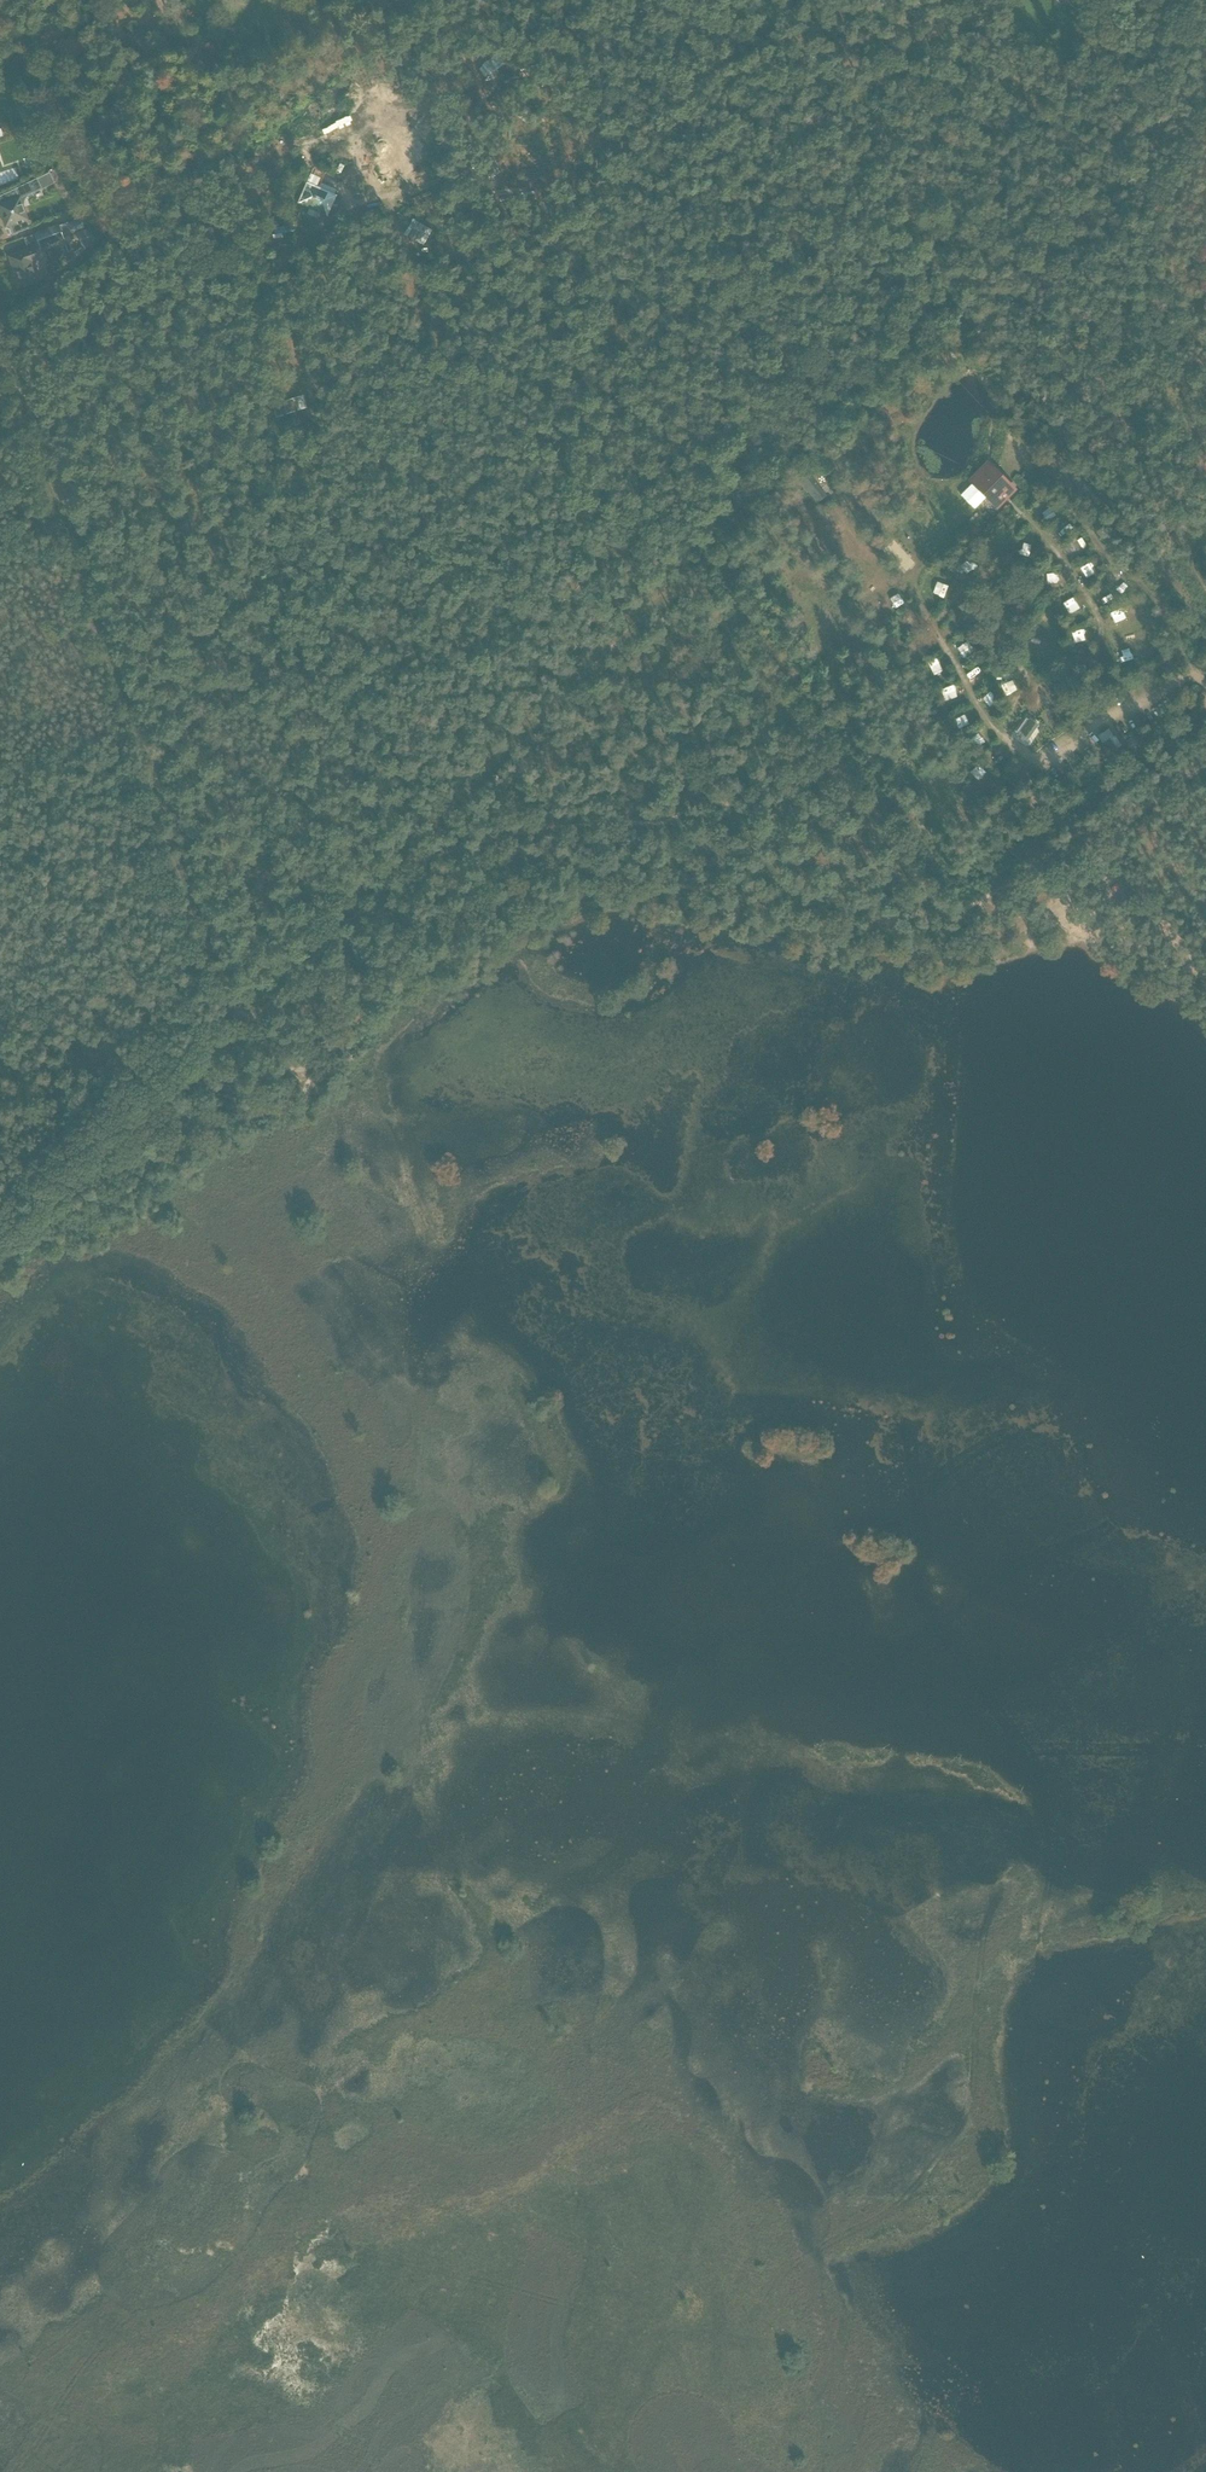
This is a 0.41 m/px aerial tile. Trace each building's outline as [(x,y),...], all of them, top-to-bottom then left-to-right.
[(41,176),(17,188),(21,197),(46,185),(41,176)] [(298,203),(327,216),(336,196),(307,183),(298,203)] [(3,212),(1,212),(3,219),(5,218),(8,226),(10,225),(14,234),(37,226),(34,216),(23,220),(20,212),(22,211),(18,198),(1,204),(3,212)] [(35,234),(40,247),(64,238),(61,230),(71,227),(73,232),(83,228),(80,218),(59,225),(35,234)] [(12,265),(20,287),(37,281),(33,268),(30,269),(28,261),(38,257),(35,247),(12,256),(14,264),(12,265)] [(297,410),(309,406),(306,395),(294,399),(297,410)] [(994,476),(996,474),(988,466),(982,473),(981,472),(971,482),(996,507),(1001,502),(1002,502),(1006,497),(1011,492),(994,476)] [(807,489),(817,503),(827,496),(809,473),(798,481),(805,491),(807,489)] [(1076,535),(1067,543),(1075,551),(1084,543),(1076,535)] [(1023,555),(1032,552),(1029,542),(1019,546),(1023,555)] [(1076,570),(1084,578),(1091,572),(1083,563),(1076,570)] [(1046,585),(1057,584),(1056,573),(1046,574),(1046,585)] [(941,600),(949,592),(940,582),(932,589),(941,600)] [(1099,584),(1090,589),(1095,598),(1104,593),(1099,584)] [(1070,612),(1078,605),(1071,596),(1063,604),(1070,612)] [(1131,615),(1141,614),(1140,603),(1130,605),(1131,615)] [(1118,608),(1108,612),(1111,622),(1122,618),(1118,608)] [(1078,643),(1087,636),(1081,627),(1072,634),(1078,643)] [(953,685),(941,688),(945,703),(957,700),(953,685)] [(1030,719),(1019,734),(1027,740),(1038,725),(1030,719)] [(1138,732),(1125,741),(1132,751),(1145,742),(1138,732)] [(1104,737),(1093,744),(1098,752),(1096,753),(1100,758),(1104,756),(1102,752),(1110,746),(1104,737)]
